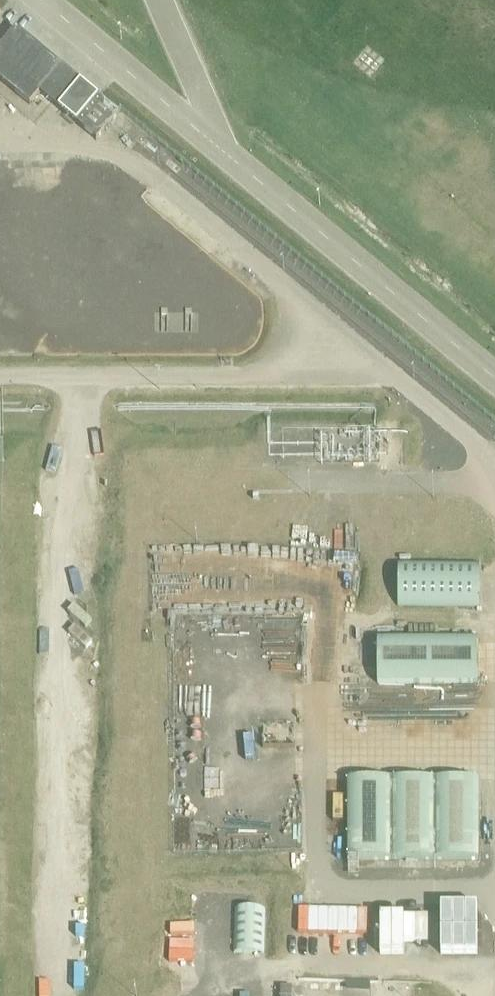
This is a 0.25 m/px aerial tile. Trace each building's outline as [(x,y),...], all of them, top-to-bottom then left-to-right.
[(62,67),(16,29),(0,49),(0,80),(6,85),(5,86),(7,88),(8,87),(17,94),(16,95),(18,97),(19,96),(28,104),(27,105),(29,106),(39,94),(51,104),(96,142),(119,114),(62,67)] [(398,562),(398,606),(478,607),(478,562),(398,562)] [(477,686),(478,640),(377,640),(377,685),(477,686)] [(436,863),(435,781),(392,782),(392,864),(436,863)] [(478,781),(435,781),(436,863),(479,862),(478,781)] [(392,864),(392,782),(349,782),(349,864),(392,864)] [(477,907),(440,907),(440,956),(477,956),(477,907)] [(235,908),(234,953),(264,954),(265,909),(235,908)] [(299,912),(299,934),(369,936),(369,914),(299,912)] [(428,916),(380,917),(380,955),(404,955),(404,942),(428,942),(428,916)] [(303,995),(341,995),(342,982),(303,980),(303,995)]
